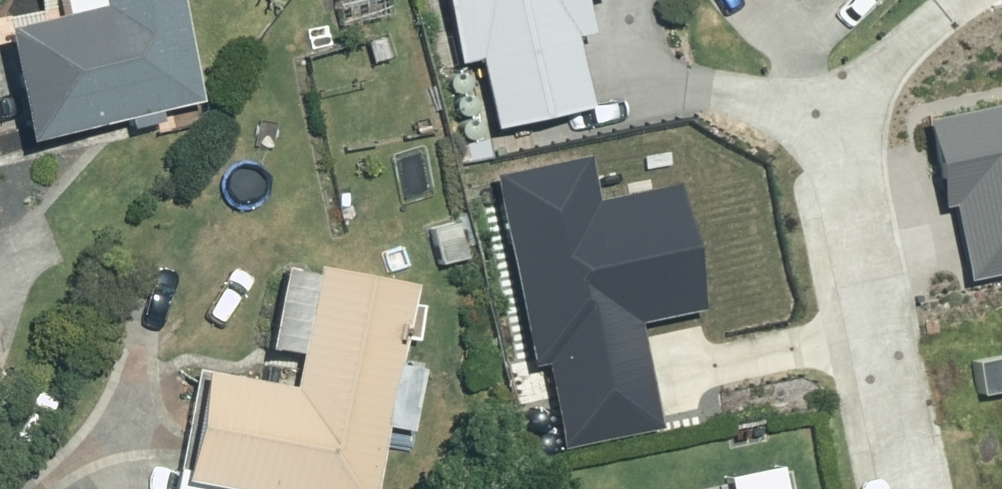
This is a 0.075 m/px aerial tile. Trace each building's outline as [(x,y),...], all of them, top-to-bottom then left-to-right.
[(2,19),(25,132),(127,110),(130,123),(160,116),(158,104),(200,95),(178,0),(91,0),(2,19)] [(341,25),(392,12),(389,0),(335,0),(341,25)] [(429,224),(437,261),(476,253),(468,217),(429,224)] [(398,359),(413,279),(312,260),(291,381),(196,364),(176,475),(253,488),(375,488),(387,421),(411,426),(422,363),(398,359)]
